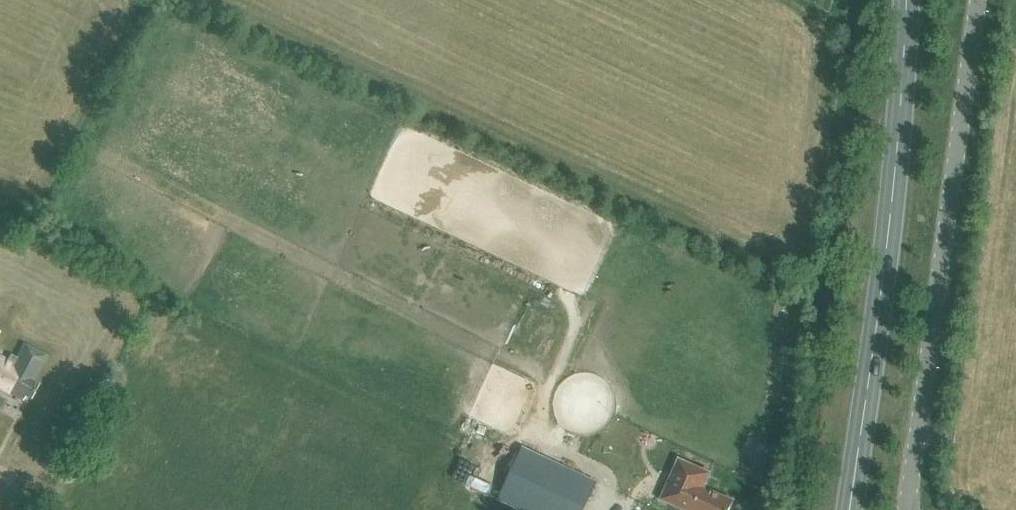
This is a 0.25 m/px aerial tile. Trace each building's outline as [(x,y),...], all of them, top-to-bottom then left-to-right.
[(35,382),(48,357),(24,345),(17,358),(11,355),(8,361),(0,357),(0,391),(22,402),(25,396),(32,400),(40,385),(35,382)] [(561,444),(553,462),(626,495),(634,477),(561,444)] [(498,501),(517,509),(584,509),(597,483),(524,448),(498,501)] [(679,459),(662,500),(685,509),(730,509),(734,502),(704,488),(710,473),(679,459)] [(640,509),(660,509),(662,505),(644,497),(639,509),(640,509)]
